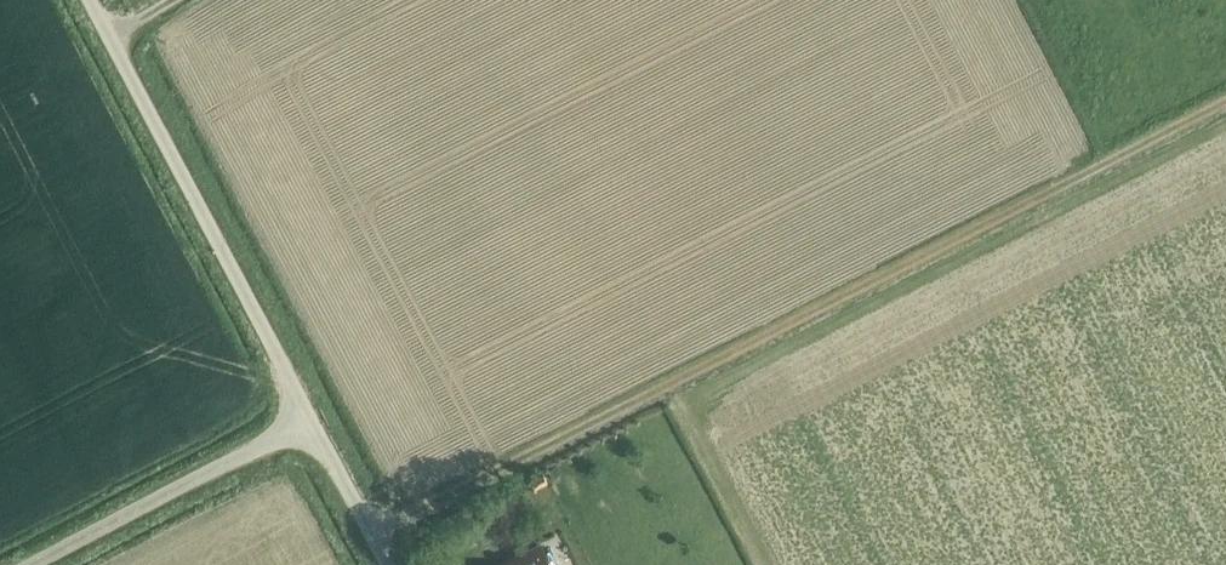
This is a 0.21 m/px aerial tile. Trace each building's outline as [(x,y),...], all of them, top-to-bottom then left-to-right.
[(543,472),(530,478),(535,488),(547,482),(543,472)] [(544,547),(509,564),(553,564),(544,547)]
